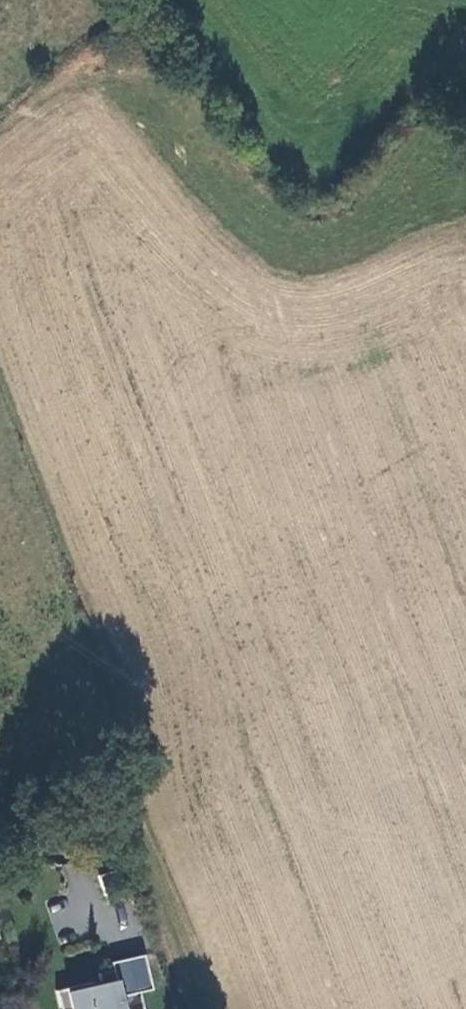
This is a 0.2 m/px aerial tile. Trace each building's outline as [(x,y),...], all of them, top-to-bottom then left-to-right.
[(61,1008),(143,1008),(140,995),(153,992),(145,958),(112,965),(114,973),(100,976),(101,983),(57,993),(61,1008)]
